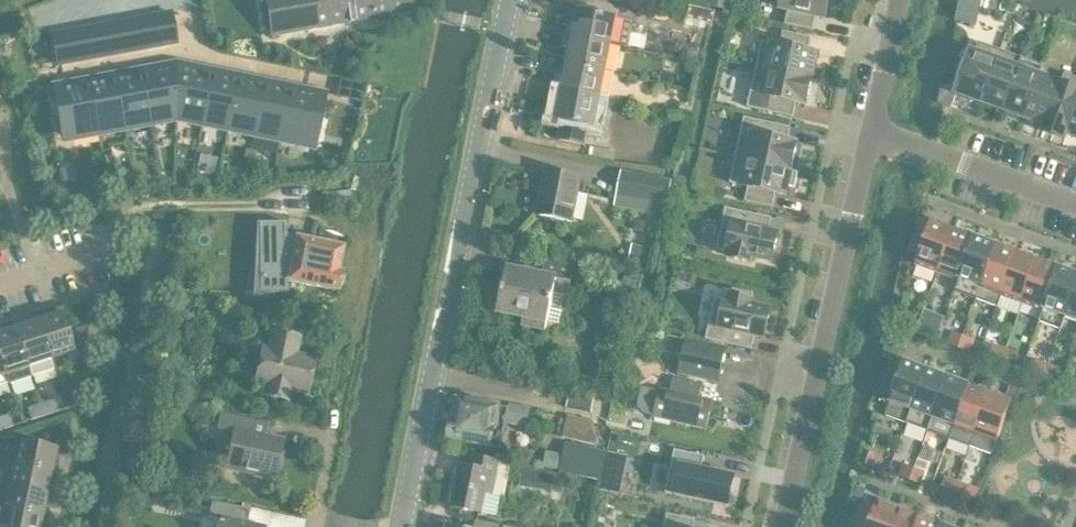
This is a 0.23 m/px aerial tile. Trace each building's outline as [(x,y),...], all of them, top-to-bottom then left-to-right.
[(270,39),(372,20),(379,24),(387,23),(392,16),(421,11),(419,0),(262,0),(270,39)] [(837,0),(782,0),(783,0),(781,8),(789,10),(786,24),(813,30),(816,16),(826,18),(828,8),(835,9),(837,0)] [(574,38),(617,47),(623,20),(579,11),(574,38)] [(174,28),(54,50),(57,65),(176,43),(174,28)] [(762,42),(757,67),(812,79),(812,78),(817,54),(808,52),(811,38),(784,32),(780,46),(762,42)] [(574,38),(568,66),(612,75),(617,47),(574,38)] [(967,60),(959,82),(964,84),(960,94),(982,102),(1001,50),(979,42),(972,62),(967,60)] [(1001,50),(982,102),(1004,110),(1023,58),(1001,50)] [(1023,58),(1004,110),(1013,113),(1012,117),(1023,121),(1025,117),(1040,76),(1044,66),(1023,58)] [(568,66),(563,93),(606,102),(612,75),(568,66)] [(807,105),(812,79),(757,67),(751,93),(769,97),(766,111),(793,117),(797,103),(807,105)] [(174,69),(138,76),(146,124),(174,119),(174,69)] [(210,76),(174,69),(174,119),(199,125),(210,76)] [(1040,132),(1065,142),(1068,133),(1067,133),(1075,107),(1075,77),(1067,74),(1065,73),(1061,84),(1046,125),(1043,124),(1040,132)] [(138,76),(111,80),(120,130),(146,124),(138,76)] [(237,82),(210,76),(199,125),(227,130),(237,82)] [(1040,76),(1025,117),(1026,118),(1043,124),(1046,125),(1061,84),(1041,76),(1040,76)] [(111,80),(85,85),(95,134),(120,130),(111,80)] [(262,87),(237,82),(227,130),(252,136),(262,87)] [(54,92),(58,111),(62,111),(69,139),(95,134),(85,85),(54,92)] [(288,93),(262,87),(252,136),(279,141),(288,93)] [(322,100),(288,93),(279,141),(305,147),(311,119),(319,120),(322,100)] [(606,102),(563,93),(557,121),(563,122),(560,140),(585,146),(589,127),(601,130),(606,102)] [(1067,133),(1068,133),(1070,134),(1075,136),(1075,107),(1067,133)] [(745,118),(736,157),(791,169),(797,144),(787,142),(790,128),(745,118)] [(590,146),(589,156),(615,160),(617,151),(590,146)] [(246,151),(245,154),(245,157),(247,158),(247,159),(248,164),(250,164),(252,164),(253,164),(254,163),(254,162),(255,161),(255,159),(255,156),(255,155),(256,154),(256,152),(255,151),(254,151),(252,151),(249,150),(246,150),(246,151)] [(736,157),(731,183),(749,187),(746,201),(773,207),(776,193),(786,195),(788,185),(795,186),(798,173),(791,171),(791,169),(736,157)] [(614,207),(665,217),(673,180),(621,170),(614,207)] [(572,223),(578,194),(581,180),(546,173),(537,216),(572,223)] [(769,232),(772,218),(726,208),(717,249),(732,252),(731,257),(752,262),(753,257),(772,261),(778,234),(769,232)] [(939,271),(953,230),(931,222),(930,224),(920,220),(909,251),(919,255),(916,263),(939,271)] [(955,291),(975,237),(953,230),(939,271),(959,278),(954,291),(955,291)] [(302,283),(338,291),(339,288),(343,286),(344,279),(341,274),(342,271),(339,271),(344,247),(309,240),(281,233),(282,277),(287,278),(287,281),(302,285),(302,283)] [(976,299),(996,245),(975,237),(955,291),(976,299)] [(656,249),(632,244),(627,266),(651,271),(656,249)] [(997,306),(1017,252),(996,245),(976,299),(997,306)] [(1017,252),(997,306),(998,307),(1003,294),(1023,302),(1038,260),(1017,252)] [(544,331),(546,323),(558,326),(564,296),(566,296),(573,263),(546,257),(541,277),(507,270),(498,312),(523,318),(521,326),(544,331)] [(1040,322),(1059,267),(1038,260),(1023,302),(1043,309),(1039,321),(1040,322)] [(1075,287),(1075,274),(1059,267),(1040,322),(1061,329),(1075,287)] [(1061,329),(1062,329),(1066,317),(1075,321),(1075,287),(1061,329)] [(751,306),(754,293),(733,289),(731,301),(716,298),(707,339),(752,349),(755,335),(765,337),(771,310),(751,306)] [(38,322),(52,360),(66,356),(69,364),(81,361),(88,325),(68,331),(68,329),(71,328),(64,308),(47,313),(49,318),(38,322)] [(916,333),(926,337),(931,324),(921,320),(916,333)] [(38,322),(16,329),(32,377),(55,369),(52,360),(38,322)] [(0,334),(0,356),(9,384),(32,377),(16,329),(0,334)] [(308,393),(315,359),(296,355),(300,337),(273,332),(269,349),(263,348),(256,382),(268,384),(266,396),(287,400),(289,389),(308,393)] [(958,348),(963,336),(953,332),(948,344),(958,348)] [(963,336),(958,348),(969,352),(973,339),(963,336)] [(678,374),(718,383),(727,346),(686,337),(678,374)] [(1002,359),(1006,349),(993,344),(989,355),(1002,359)] [(1006,349),(1002,359),(1014,364),(1018,354),(1006,349)] [(7,382),(8,384),(9,384),(0,356),(0,384),(7,382)] [(1044,375),(1048,364),(1036,359),(1032,370),(1044,375)] [(907,423),(926,370),(904,362),(903,364),(893,360),(882,391),(892,395),(885,416),(907,423)] [(1048,364),(1044,375),(1056,379),(1060,369),(1048,364)] [(926,370),(907,423),(928,431),(947,377),(926,370)] [(659,390),(642,387),(638,402),(638,407),(641,411),(646,413),(654,415),(653,419),(706,431),(713,402),(699,399),(703,384),(673,377),(670,392),(659,390)] [(949,439),(969,385),(947,377),(928,431),(949,439)] [(77,382),(60,387),(67,408),(71,406),(77,382)] [(969,385),(949,439),(950,439),(955,427),(975,434),(990,392),(969,385)] [(45,416),(58,412),(55,399),(54,399),(51,391),(43,388),(37,390),(41,403),(45,416)] [(592,403),(593,397),(571,392),(570,397),(568,408),(590,413),(592,403)] [(990,392),(975,434),(997,442),(1012,400),(990,392)] [(448,426),(447,429),(447,431),(448,434),(450,436),(449,439),(478,445),(486,406),(486,403),(473,401),(473,403),(457,400),(452,423),(450,424),(448,426)] [(31,421),(45,416),(41,403),(27,408),(31,421)] [(486,406),(478,445),(501,450),(506,422),(526,426),(529,410),(510,405),(509,411),(486,406)] [(247,436),(249,427),(251,420),(221,413),(217,429),(233,433),(226,465),(276,476),(283,444),(247,436)] [(1,431),(13,427),(10,415),(0,418),(0,429),(1,431)] [(598,440),(592,422),(581,420),(576,440),(597,444),(598,440)] [(17,441),(12,464),(52,473),(57,450),(17,441)] [(600,479),(606,453),(567,445),(561,470),(600,479)] [(675,450),(666,493),(728,506),(735,476),(702,469),(705,456),(675,450)] [(558,470),(561,454),(546,451),(543,467),(558,470)] [(881,456),(870,452),(865,465),(876,469),(881,456)] [(612,453),(606,478),(623,482),(629,457),(612,453)] [(481,514),(481,513),(497,516),(502,496),(493,494),(500,463),(472,457),(470,469),(460,467),(451,508),(481,514)] [(52,473),(12,464),(3,463),(0,478),(0,485),(47,495),(52,473)] [(910,480),(915,468),(904,464),(900,477),(910,480)] [(958,481),(954,492),(966,496),(976,500),(984,478),(975,475),(976,470),(963,466),(958,481)] [(915,468),(910,480),(921,484),(925,472),(915,468)] [(528,488),(547,491),(549,476),(531,473),(528,488)] [(954,492),(958,481),(945,477),(941,487),(954,492)] [(43,517),(47,495),(0,485),(0,508),(43,517)] [(147,489),(134,491),(136,504),(149,502),(147,489)] [(900,510),(877,501),(877,504),(866,500),(856,526),(893,526),(900,510)] [(247,524),(250,510),(212,502),(209,517),(220,519),(218,526),(259,526),(247,524)] [(43,517),(0,508),(0,526),(40,526),(43,517)] [(921,517),(900,510),(893,526),(917,526),(921,517)] [(665,526),(694,526),(695,520),(668,515),(665,526)] [(917,526),(941,526),(942,525),(921,517),(917,526)]
